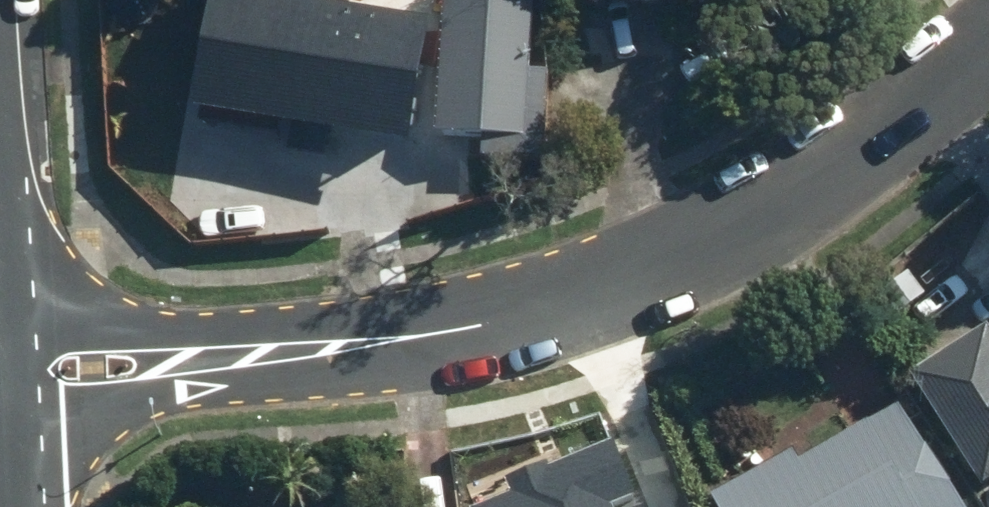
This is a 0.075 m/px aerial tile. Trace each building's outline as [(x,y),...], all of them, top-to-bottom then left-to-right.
[(199,0),(191,0),(170,132),(397,170),(419,36),(199,0)] [(440,0),(438,0),(428,170),(540,176),(546,81),(516,80),(520,4),(440,0)] [(579,31),(721,30),(721,0),(579,0),(579,31)] [(949,372),(988,441),(988,349),(949,372)] [(734,496),(740,506),(982,506),(912,390),(734,496)] [(651,500),(629,435),(513,473),(519,493),(477,506),(629,506),(651,500)]
